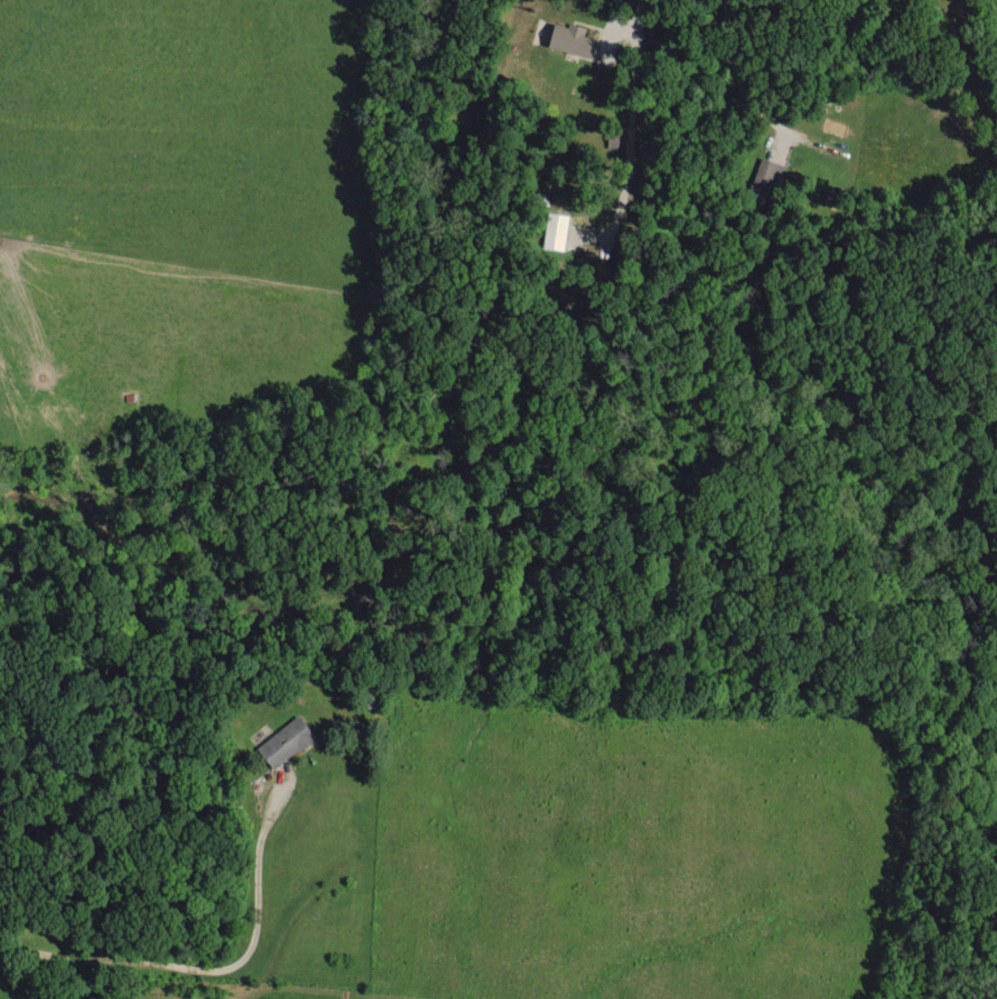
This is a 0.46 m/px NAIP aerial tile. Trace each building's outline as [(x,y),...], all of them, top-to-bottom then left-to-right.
[(593,57),(597,38),(584,36),(586,26),(569,23),(568,26),(554,23),(549,48),(593,57)] [(769,197),(779,163),(759,158),(750,191),(769,197)] [(565,235),(569,214),(547,211),(544,232),(565,235)] [(256,746),(273,768),(315,736),(298,714),(256,746)]
